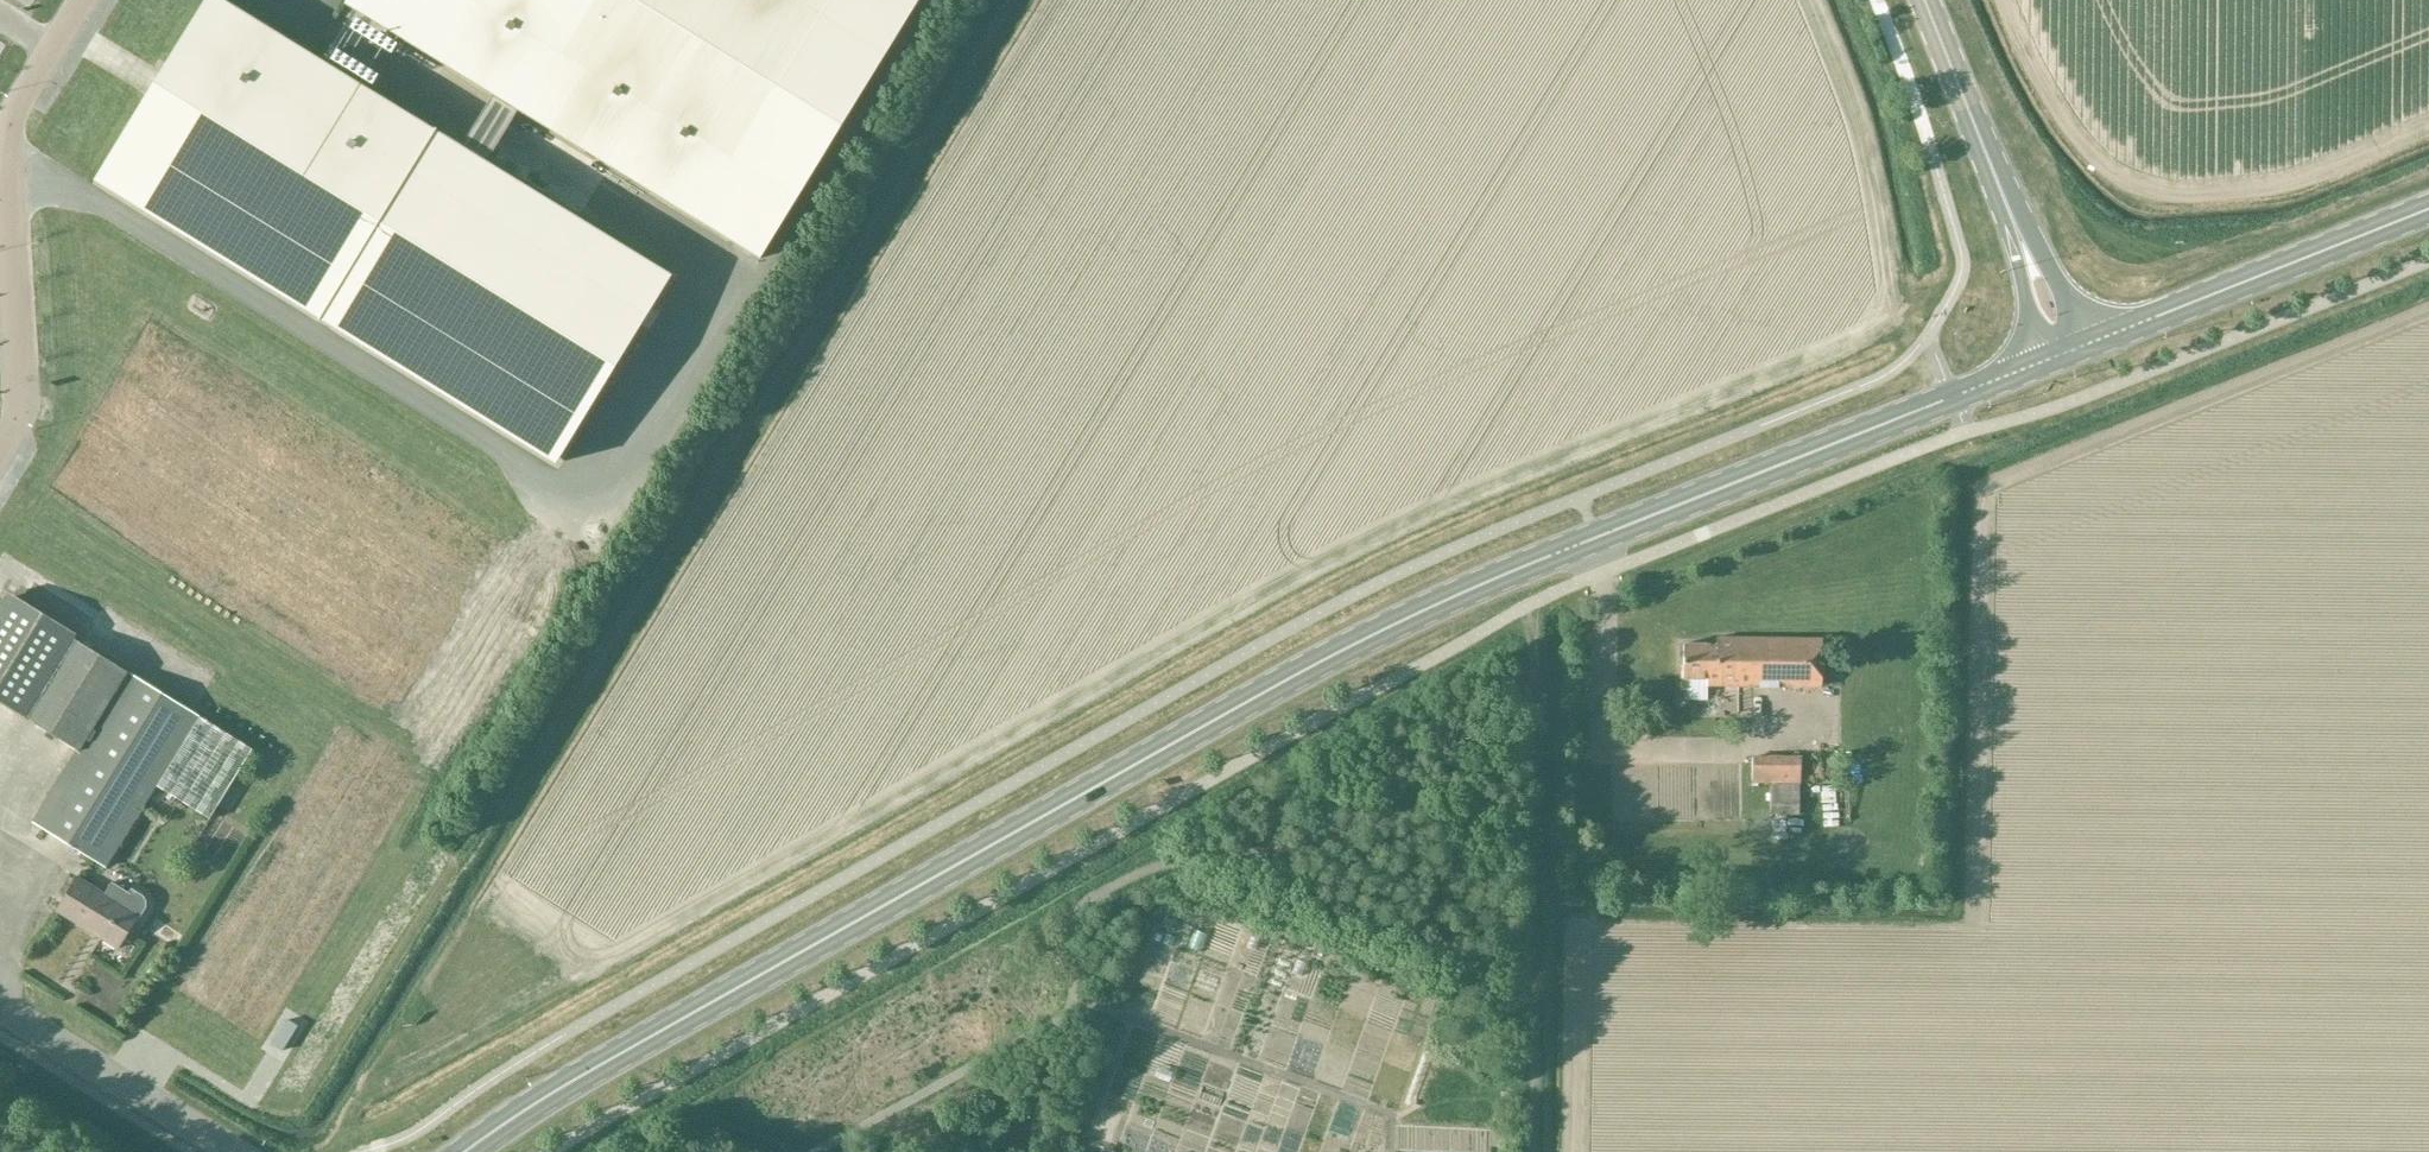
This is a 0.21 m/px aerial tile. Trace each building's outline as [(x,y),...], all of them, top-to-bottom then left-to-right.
[(95,181),(556,464),(671,277),(486,164),(519,111),(494,96),(461,148),(220,0),(206,0),(95,181)] [(345,5),(494,96),(519,111),(760,260),(920,0),(348,0),(345,5)] [(253,751),(8,598),(0,612),(0,703),(77,751),(32,823),(105,868),(156,786),(210,820),(253,751)] [(1683,668),(1683,679),(1684,679),(1684,700),(1707,700),(1707,686),(1755,687),(1821,687),(1822,640),(1716,639),(1716,646),(1683,645),(1683,668)] [(1800,785),(1800,757),(1751,757),(1750,784),(1800,785)] [(1769,815),(1798,816),(1799,786),(1770,785),(1769,815)] [(139,919),(146,908),(146,902),(143,897),(131,889),(128,894),(111,883),(104,896),(76,879),(56,912),(118,950),(138,918),(139,919)] [(297,1027),(287,1021),(272,1046),(282,1052),(297,1027)]
